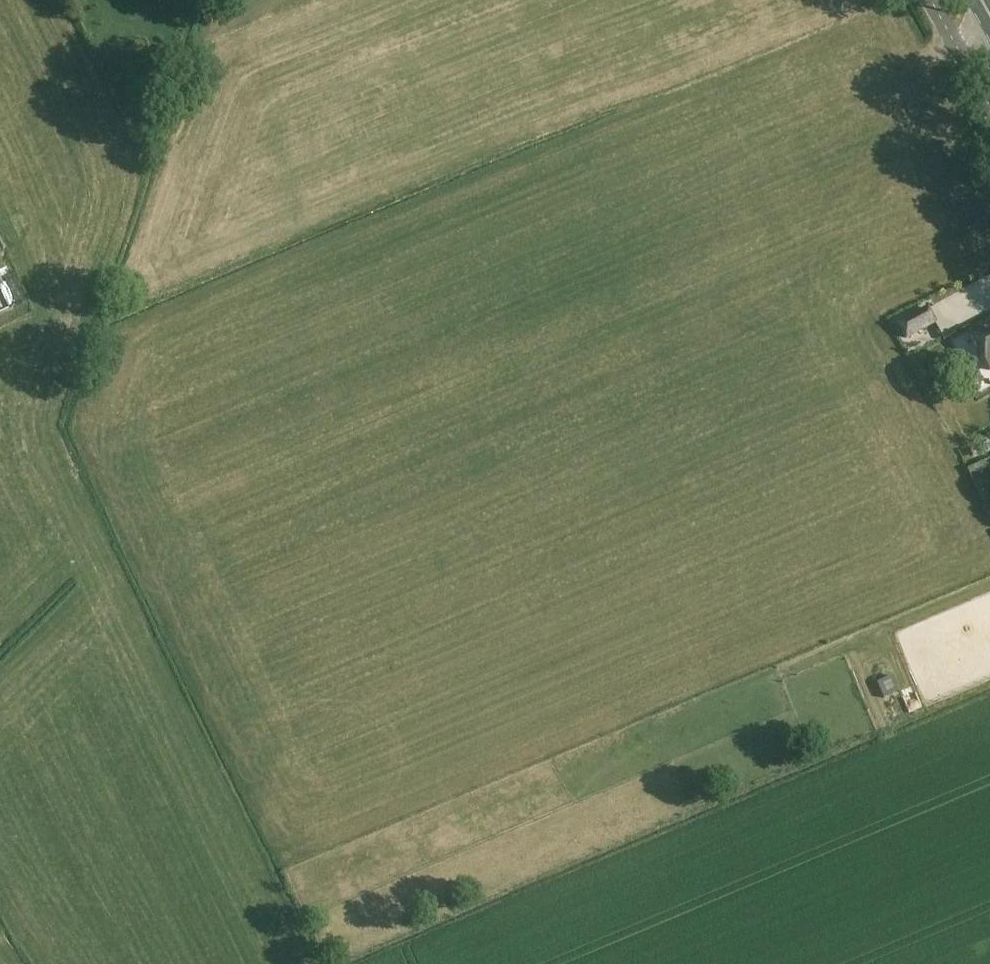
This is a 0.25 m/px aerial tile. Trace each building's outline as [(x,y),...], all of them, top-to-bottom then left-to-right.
[(922,311),(919,306),(898,318),(901,323),(898,325),(906,341),(937,324),(928,308),(922,311)] [(967,331),(989,373),(989,318),(967,331)] [(892,715),(910,709),(900,677),(882,683),(892,715)]
